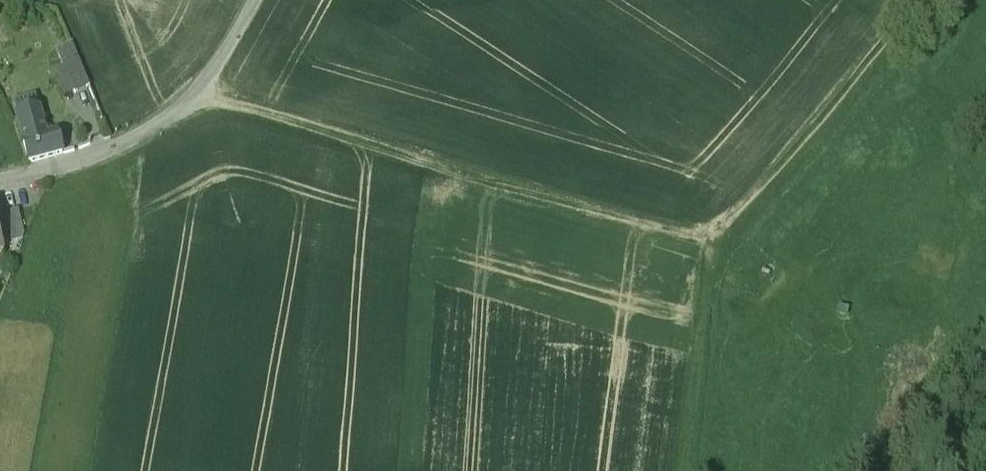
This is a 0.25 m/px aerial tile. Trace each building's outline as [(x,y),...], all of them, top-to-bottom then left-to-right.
[(60,93),(83,88),(72,40),(53,45),(58,66),(54,67),(60,93)] [(89,85),(71,95),(77,108),(95,99),(89,85)] [(68,129),(42,136),(33,115),(13,125),(21,141),(29,160),(30,160),(30,161),(76,148),(68,129)] [(0,212),(0,231),(2,241),(21,237),(25,229),(20,208),(0,212)]
